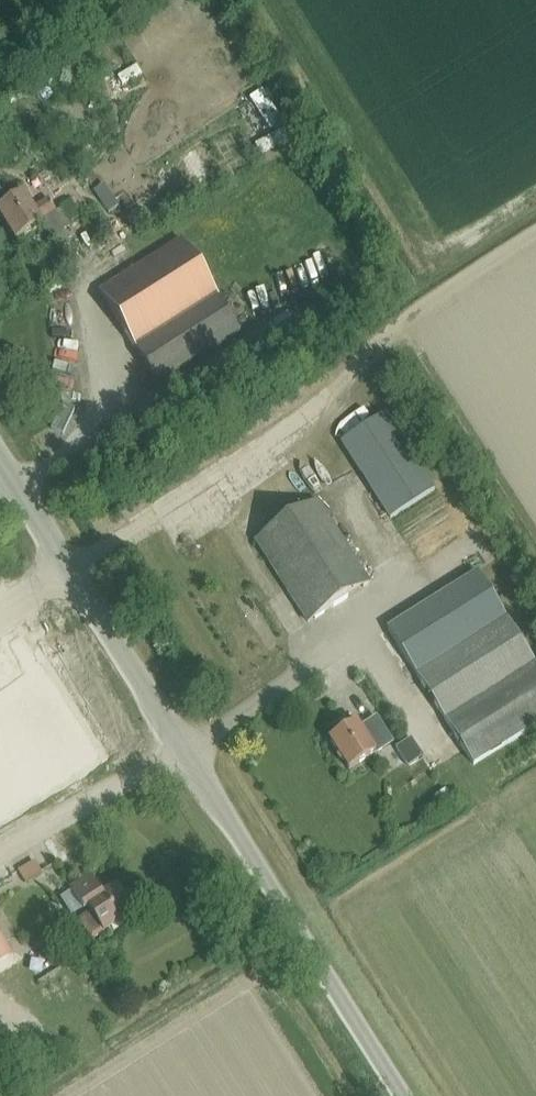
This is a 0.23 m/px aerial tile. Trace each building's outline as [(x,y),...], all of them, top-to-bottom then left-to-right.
[(55,211),(47,199),(32,209),(23,194),(0,209),(0,218),(16,242),(42,224),(40,221),(55,211)] [(71,228),(82,222),(70,202),(60,208),(71,228)] [(180,240),(99,291),(156,385),(239,333),(180,240)] [(434,489),(386,416),(386,415),(341,444),(418,563),(475,526),(446,481),(434,489)] [(153,436),(162,430),(159,424),(149,429),(153,436)] [(307,623),(368,584),(316,503),(255,542),(307,623)] [(477,573),(387,630),(473,766),(535,725),(535,667),(477,573)] [(23,628),(0,642),(19,672),(0,684),(0,825),(106,758),(23,628)] [(378,725),(363,734),(356,723),(329,741),(348,771),(375,753),(390,743),(378,725)] [(22,884),(43,870),(32,855),(12,869),(22,884)] [(116,888),(103,896),(90,877),(70,890),(84,912),(87,909),(90,914),(79,921),(92,941),(103,934),(133,914),(116,888)] [(12,954),(0,935),(0,962),(12,954)]
